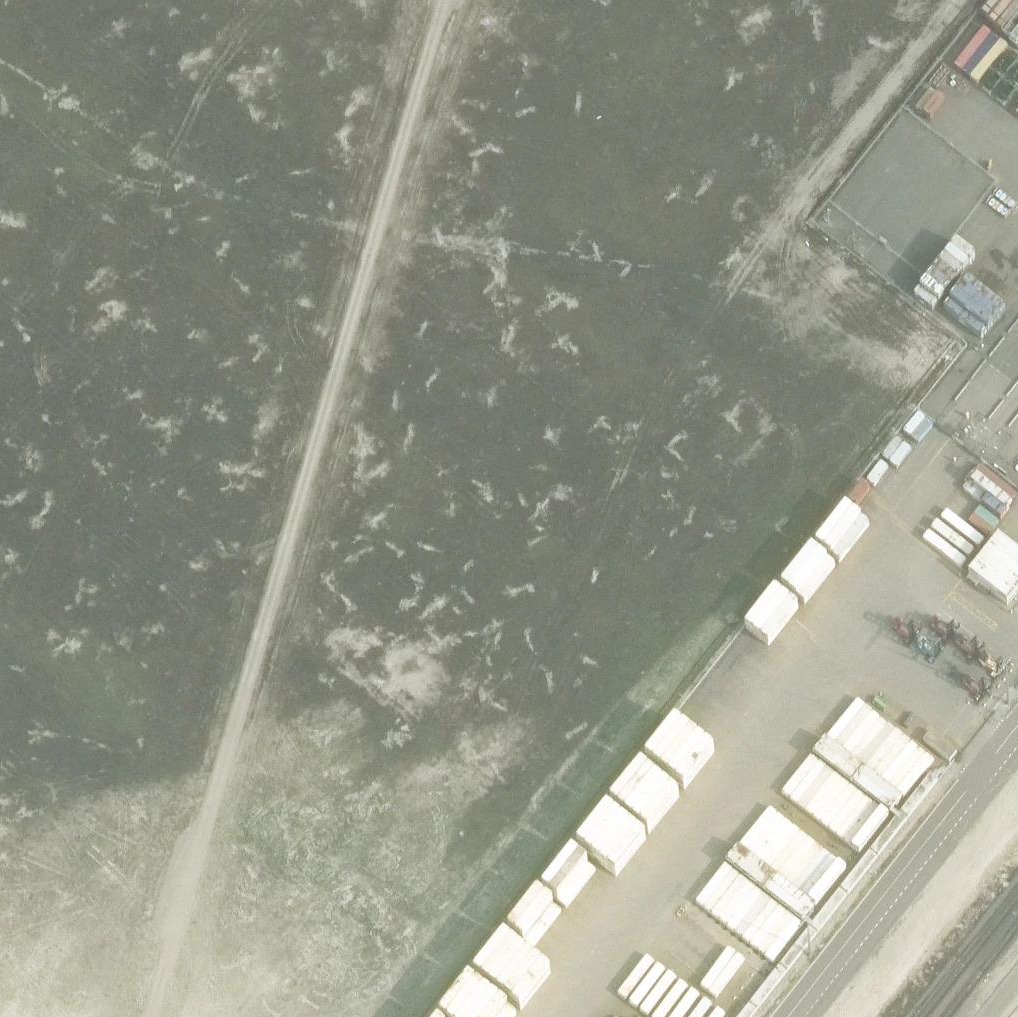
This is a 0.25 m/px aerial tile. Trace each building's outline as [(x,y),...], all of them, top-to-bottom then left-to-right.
[(1017,56),(1017,54),(978,23),(949,61),(990,92),(1017,56)] [(1008,102),(1017,91),(1017,74),(1000,96),(1008,102)] [(931,309),(970,338),(1017,274),(1017,225),(1003,214),(931,309)] [(1017,492),(1017,491),(979,463),(926,536),(965,564),(1017,492)] [(969,575),(1007,605),(1017,591),(1017,553),(999,538),(969,575)] [(784,797),(864,852),(893,810),(908,820),(937,777),(926,769),(937,753),(854,696),(784,797)] [(923,741),(950,762),(957,753),(930,732),(923,741)] [(696,903),(775,961),(848,863),(769,805),(696,903)] [(675,974),(734,1009),(758,970),(683,924),(671,943),(688,953),(675,974)]
